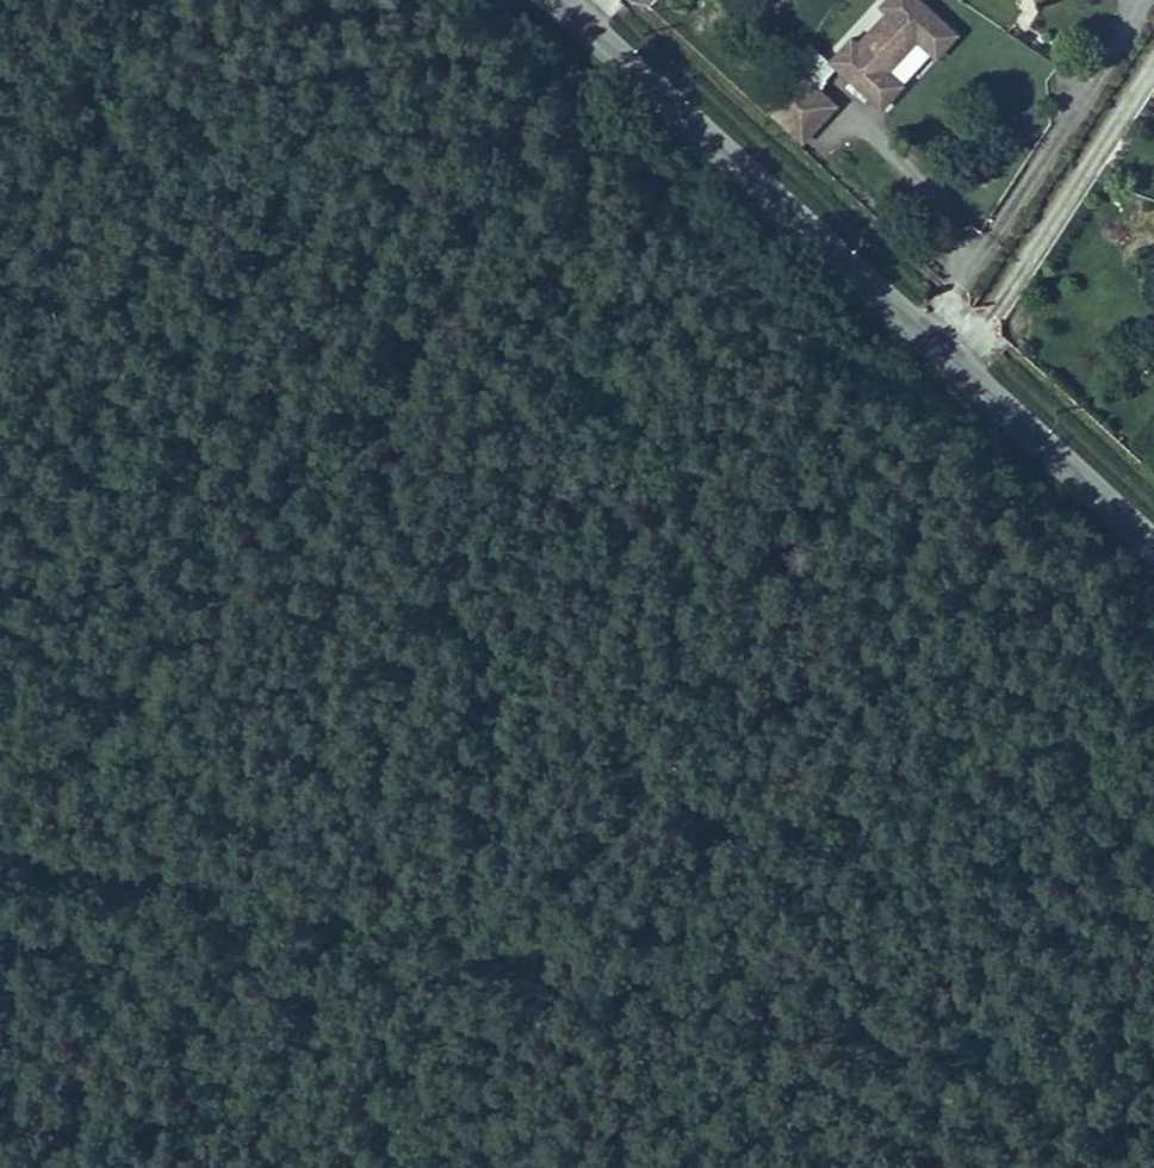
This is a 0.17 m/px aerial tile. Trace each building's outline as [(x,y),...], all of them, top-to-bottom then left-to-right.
[(919,0),(876,0),(882,6),(851,38),(845,32),(824,53),(874,101),(895,79),(880,65),(910,33),(930,51),(950,30),(919,0)] [(825,96),(790,65),(758,100),(793,132),(825,96)]
